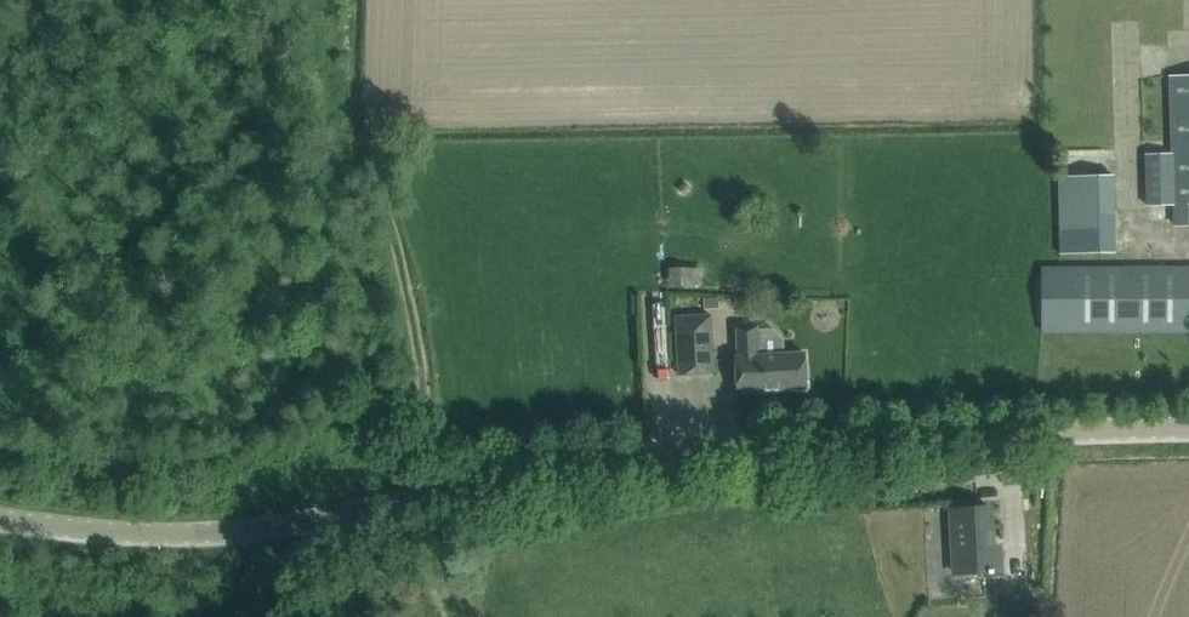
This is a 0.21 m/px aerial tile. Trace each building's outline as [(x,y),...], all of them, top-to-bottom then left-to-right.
[(1170,75),(1172,153),(1146,154),(1148,205),(1174,204),(1174,225),(1188,224),(1188,75),(1170,75)] [(1113,175),(1058,176),(1060,254),(1115,253),(1113,175)] [(700,268),(668,269),(669,285),(701,285),(700,268)] [(1042,268),(1043,330),(1188,330),(1188,268),(1042,268)] [(705,296),(705,308),(719,308),(719,296),(705,296)] [(711,313),(675,315),(676,331),(679,376),(714,374),(712,329),(711,313)] [(736,356),(736,367),(738,391),(806,387),(805,353),(785,354),(758,355),(757,329),(757,327),(737,328),(739,356),(736,356)] [(958,509),(951,509),(952,528),(959,528),(960,545),(953,545),(954,574),(981,572),(989,572),(989,574),(994,574),(994,572),(1001,571),(1000,563),(999,546),(992,547),(990,507),(963,508),(963,506),(958,506),(958,509)]
